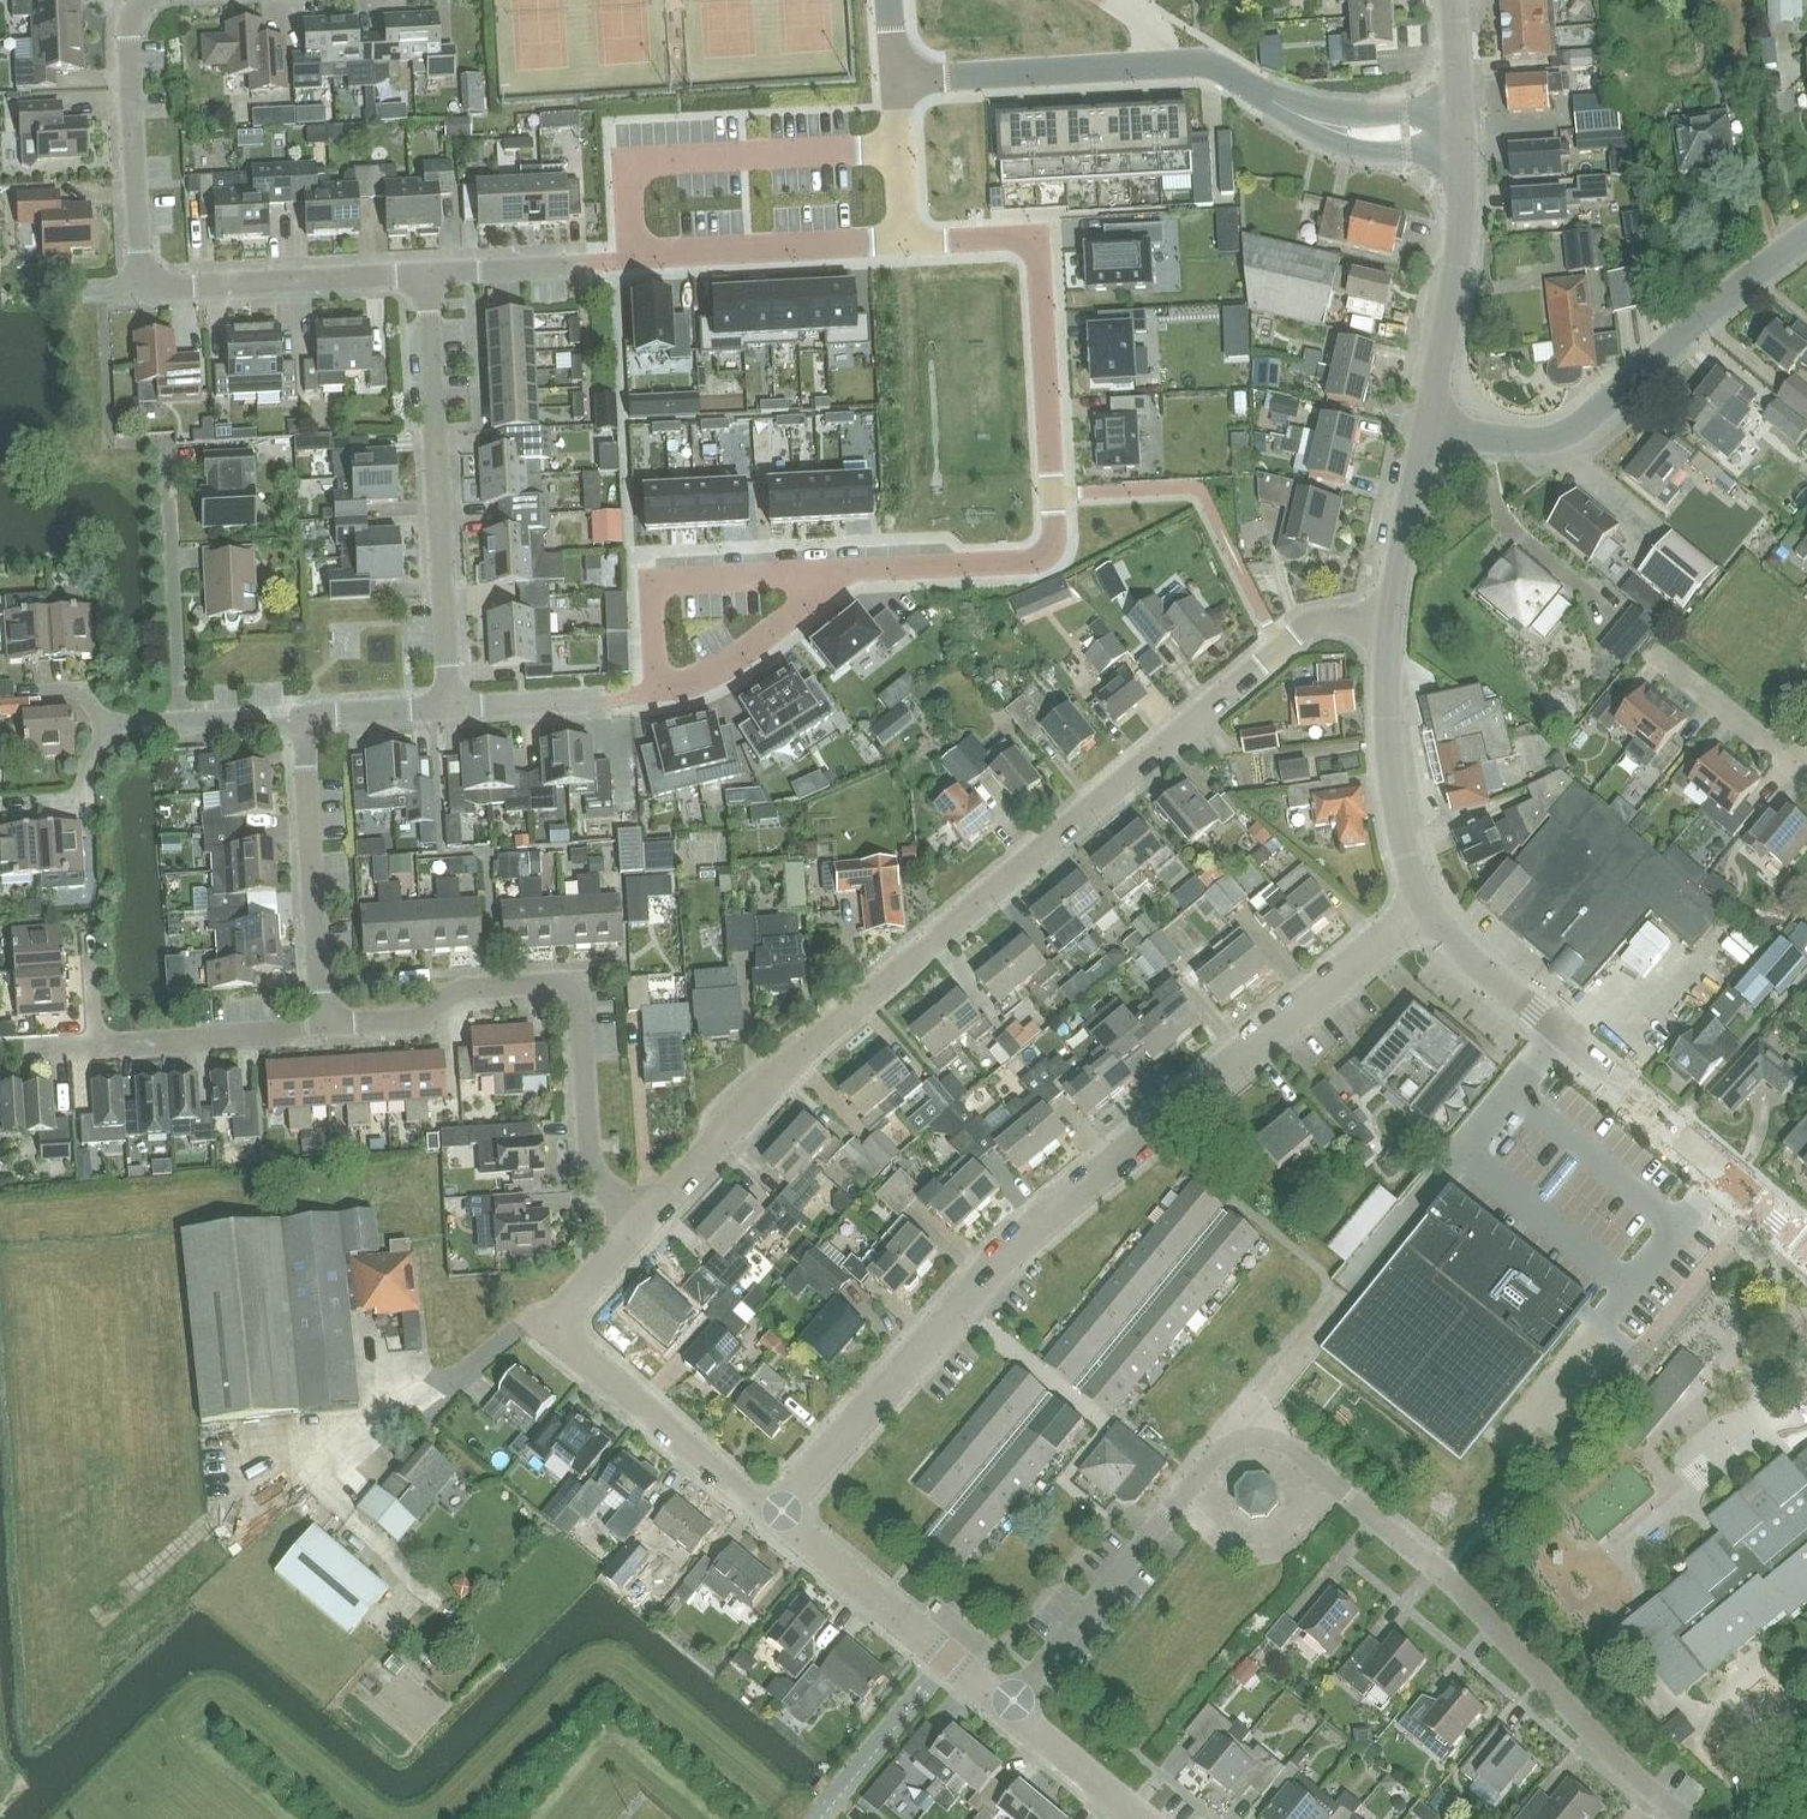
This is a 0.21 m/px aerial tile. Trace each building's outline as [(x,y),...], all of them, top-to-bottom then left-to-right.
[(80,39),(78,5),(52,5),(52,0),(10,0),(11,19),(30,18),(32,42),(80,39)] [(1392,18),(1390,0),(1339,0),(1339,4),(1351,4),(1352,21),(1392,18)] [(1501,3),(1503,32),(1554,29),(1552,1),(1560,0),(1541,0),(1501,3)] [(1804,0),(1770,0),(1771,25),(1795,24),(1795,19),(1805,19),(1804,0)] [(437,17),(411,18),(413,62),(414,76),(428,75),(428,80),(455,79),(453,46),(438,47),(437,17)] [(386,39),(372,39),(374,88),(388,81),(399,81),(398,62),(413,62),(411,18),(386,19),(386,39)] [(1378,49),(1393,48),(1392,18),(1352,21),(1353,35),(1341,36),(1343,66),(1379,64),(1378,49)] [(356,20),(330,22),(333,67),(333,80),(348,79),(349,89),(374,88),(372,39),(357,40),(356,20)] [(307,55),(293,56),(295,90),(321,88),(320,81),(333,80),(333,67),(330,22),(305,23),(307,55)] [(253,75),(254,92),(287,90),(285,60),(264,59),(263,25),(228,26),(228,38),(204,39),(206,66),(229,65),(229,76),(253,75)] [(1554,29),(1503,32),(1505,62),(1557,58),(1554,29)] [(33,61),(14,62),(15,89),(56,86),(55,74),(82,73),(80,39),(32,42),(33,61)] [(1571,68),(1576,67),(1604,66),(1603,50),(1570,52),(1571,68)] [(1710,56),(1711,68),(1733,67),(1732,54),(1710,56)] [(1549,112),(1548,95),(1563,94),(1561,77),(1507,81),(1509,114),(1549,112)] [(1602,97),(1575,100),(1579,136),(1605,134),(1602,97)] [(1727,114),(1729,122),(1742,119),(1739,97),(1725,99),(1727,114)] [(584,98),(543,100),(544,120),(585,118),(584,98)] [(60,105),(19,107),(21,141),(24,167),(32,171),(39,164),(39,160),(87,157),(85,121),(61,122),(60,105)] [(306,109),(296,110),(297,125),(307,125),(306,109)] [(1001,137),(993,137),(995,160),(1002,160),(1003,187),(1194,177),(1193,171),(1193,159),(1192,147),(1192,135),(1190,109),(1000,120),(1001,137)] [(1729,122),(1727,114),(1672,123),(1680,176),(1721,169),(1720,164),(1735,162),(1729,122)] [(287,140),(288,115),(270,115),(270,140),(287,140)] [(343,126),(329,127),(329,140),(343,139),(343,126)] [(1232,133),(1219,134),(1222,195),(1235,194),(1232,133)] [(1605,134),(1579,136),(1580,153),(1625,149),(1624,133),(1605,134)] [(1210,134),(1192,135),(1192,147),(1193,159),(1193,171),(1194,177),(1195,206),(1214,205),(1210,134)] [(533,139),(519,140),(519,150),(533,150),(533,139)] [(505,151),(519,150),(519,140),(504,141),(505,151)] [(1558,146),(1510,149),(1512,182),(1560,178),(1559,160),(1571,159),(1570,145),(1558,146)] [(410,181),(413,231),(420,230),(420,236),(438,235),(438,229),(439,229),(437,194),(452,193),(450,163),(424,165),(424,180),(410,181)] [(314,166),(288,167),(290,203),(304,202),(306,237),(332,236),(329,188),(330,187),(330,175),(329,175),(328,174),(315,175),(314,166)] [(253,174),(239,175),(239,190),(242,240),(268,238),(266,204),(290,203),(288,167),(253,169),(253,174)] [(385,167),(370,168),(371,199),(386,198),(388,232),(389,232),(390,237),(408,236),(407,231),(413,231),(410,181),(396,182),(395,167),(385,167)] [(564,167),(542,169),(543,182),(545,224),(567,223),(567,217),(581,216),(580,180),(565,180),(564,167)] [(330,187),(329,188),(332,236),(358,234),(356,199),(371,199),(370,168),(354,169),(354,172),(348,172),(344,177),(344,187),(330,187)] [(542,169),(520,170),(521,183),(523,225),(545,224),(543,182),(542,169)] [(239,175),(189,178),(190,195),(200,195),(201,219),(214,218),(216,241),(242,240),(239,190),(239,175)] [(1515,208),(1511,209),(1512,225),(1516,225),(1517,228),(1582,223),(1581,207),(1589,206),(1589,202),(1609,201),(1607,177),(1578,179),(1578,191),(1515,196),(1515,208)] [(501,227),(523,225),(521,183),(499,184),(501,227)] [(479,228),(501,227),(499,184),(477,186),(462,186),(464,223),(479,222),(479,228)] [(69,257),(68,250),(92,249),(89,205),(59,207),(58,192),(18,194),(19,221),(42,220),(44,258),(69,257)] [(1631,249),(1649,248),(1648,200),(1630,200),(1631,249)] [(1399,221),(1399,220),(1326,203),(1317,243),(1390,259),(1396,235),(1402,235),(1404,224),(1399,221)] [(1163,226),(1118,228),(1119,247),(1087,248),(1089,291),(1152,287),(1150,247),(1164,246),(1163,226)] [(1591,235),(1565,238),(1569,274),(1595,271),(1591,235)] [(1340,258),(1245,236),(1251,311),(1324,328),(1332,293),(1352,297),(1352,301),(1386,308),(1392,281),(1338,269),(1340,258)] [(1648,271),(1610,277),(1615,313),(1653,307),(1648,271)] [(1553,345),(1594,340),(1587,280),(1546,285),(1553,345)] [(852,285),(823,286),(825,334),(824,334),(825,348),(870,346),(868,316),(853,317),(852,285)] [(823,286),(796,288),(798,335),(799,335),(824,334),(825,334),(823,286)] [(796,288),(769,289),(771,346),(800,345),(799,335),(798,335),(796,288)] [(769,289),(741,291),(744,348),(745,348),(771,346),(769,289)] [(713,319),(699,320),(701,355),(745,352),(745,348),(744,348),(741,291),(712,292),(713,319)] [(669,295),(633,297),(636,354),(670,352),(671,360),(689,359),(687,317),(670,318),(669,295)] [(1105,330),(1092,330),(1095,383),(1111,382),(1111,387),(1132,386),(1132,381),(1135,381),(1133,334),(1147,333),(1146,313),(1104,315),(1105,330)] [(489,337),(531,334),(530,315),(488,317),(489,337)] [(348,320),(348,325),(342,325),(344,374),(369,373),(370,389),(386,388),(385,358),(370,359),(369,324),(366,324),(366,319),(348,320)] [(317,321),(317,326),(316,326),(318,361),(303,362),(304,393),(321,393),(321,391),(345,390),(344,374),(342,325),(335,325),(335,320),(317,321)] [(567,320),(568,332),(580,332),(580,320),(567,320)] [(259,323),(259,328),(253,328),(255,392),(281,391),(281,399),(297,399),(296,363),(280,364),(279,327),(277,327),(277,322),(259,323)] [(228,324),(228,329),(227,329),(230,365),(215,366),(216,397),(239,396),(238,393),(255,392),(253,328),(246,328),(246,323),(228,324)] [(1798,324),(1789,336),(1778,327),(1758,351),(1790,378),(1800,365),(1806,371),(1806,332),(1798,324)] [(581,345),(580,332),(568,332),(568,345),(581,345)] [(159,383),(160,394),(199,391),(199,380),(198,356),(174,357),(173,333),(135,335),(138,384),(159,383)] [(490,356),(532,353),(531,334),(489,337),(490,356)] [(1558,387),(1560,388),(1574,386),(1575,385),(1576,384),(1577,383),(1578,381),(1579,380),(1579,378),(1580,377),(1580,375),(1580,373),(1580,372),(1606,369),(1605,361),(1618,360),(1616,344),(1595,346),(1594,340),(1553,345),(1556,365),(1553,367),(1552,369),(1550,372),(1550,375),(1550,378),(1551,381),(1553,383),(1555,386),(1558,387)] [(1368,379),(1374,351),(1340,343),(1337,358),(1306,350),(1303,364),(1368,379)] [(491,375),(533,372),(532,353),(490,356),(491,375)] [(569,358),(570,370),(582,370),(582,357),(569,358)] [(1303,364),(1300,375),(1331,382),(1327,400),(1362,408),(1368,379),(1334,371),(1303,364)] [(583,382),(582,370),(570,370),(570,383),(583,382)] [(492,394),(534,391),(533,372),(491,375),(492,394)] [(1752,417),(1745,412),(1757,398),(1735,379),(1732,383),(1719,373),(1696,401),(1699,403),(1685,419),(1696,429),(1692,434),(1727,463),(1745,440),(1738,434),(1752,417)] [(1271,377),(1268,392),(1294,398),(1297,383),(1271,377)] [(1795,380),(1780,397),(1806,419),(1806,390),(1795,380)] [(493,413),(535,411),(534,391),(492,394),(493,413)] [(571,395),(572,409),(584,408),(583,394),(571,395)] [(615,396),(595,397),(597,431),(617,430),(615,396)] [(661,397),(628,398),(629,418),(662,417),(661,397)] [(1298,421),(1302,403),(1275,397),(1271,415),(1298,421)] [(829,409),(828,399),(815,400),(815,410),(829,409)] [(1098,416),(1096,416),(1096,418),(1097,418),(1098,438),(1097,438),(1097,441),(1098,441),(1098,446),(1098,448),(1099,468),(1099,470),(1101,470),(1140,468),(1138,417),(1147,416),(1146,400),(1113,402),(1113,416),(1098,417),(1098,416)] [(788,411),(788,401),(774,402),(774,412),(788,411)] [(774,412),(774,402),(760,403),(760,413),(774,412)] [(1776,403),(1764,417),(1796,444),(1806,432),(1806,429),(1776,403)] [(585,419),(584,408),(572,409),(572,420),(585,419)] [(535,411),(493,413),(494,432),(536,430),(535,411)] [(839,415),(825,416),(825,426),(840,425),(839,415)] [(853,415),(839,415),(840,425),(854,424),(853,415)] [(804,417),(790,418),(791,428),(805,427),(804,417)] [(790,418),(776,419),(777,429),(791,428),(790,418)] [(1285,440),(1350,455),(1357,427),(1322,419),(1319,433),(1306,430),(1288,426),(1285,440)] [(729,421),(715,422),(715,432),(729,431),(729,421)] [(715,422),(700,423),(701,433),(715,432),(715,422)] [(680,424),(666,425),(666,434),(681,434),(680,424)] [(666,425),(652,425),(652,435),(666,434),(666,425)] [(480,452),(482,478),(539,475),(538,461),(544,461),(550,454),(549,432),(513,434),(514,450),(480,452)] [(361,439),(331,440),(333,466),(335,466),(335,480),(337,480),(396,477),(395,452),(362,453),(361,439)] [(1658,439),(1627,476),(1666,509),(1680,492),(1669,483),(1686,462),(1658,439)] [(1285,440),(1282,451),(1313,458),(1309,475),(1344,483),(1350,455),(1285,440)] [(202,490),(204,529),(254,526),(253,488),(250,488),(250,475),(252,475),(251,453),(205,456),(206,477),(211,477),(212,490),(202,490)] [(1700,454),(1690,466),(1713,486),(1715,484),(1729,496),(1738,485),(1723,473),(1700,454)] [(182,475),(198,474),(197,459),(182,459),(182,475)] [(540,501),(539,476),(539,475),(482,478),(483,504),(499,503),(499,518),(548,515),(547,500),(540,501)] [(338,494),(334,494),(335,520),(366,519),(365,504),(398,502),(396,477),(337,480),(338,494)] [(868,477),(842,478),(845,521),(871,520),(868,477)] [(842,478),(818,480),(820,522),(845,521),(842,478)] [(1303,489),(1260,479),(1261,506),(1287,512),(1284,526),(1287,527),(1280,553),(1283,558),(1287,561),(1293,562),(1298,561),(1303,558),(1304,550),(1308,551),(1308,549),(1330,554),(1341,504),(1301,495),(1303,489)] [(818,480),(794,481),(796,524),(820,522),(818,480)] [(794,481),(768,482),(770,525),(796,524),(794,481)] [(744,484),(718,485),(720,528),(746,526),(744,484)] [(718,485),(694,486),(696,529),(720,528),(718,485)] [(694,486),(669,488),(671,530),(696,529),(694,486)] [(669,487),(643,489),(645,531),(671,530),(669,487)] [(1547,526),(1588,560),(1615,529),(1573,494),(1547,526)] [(548,515),(499,518),(500,532),(484,533),(485,559),(542,556),(541,537),(549,535),(548,515)] [(602,540),(600,515),(582,516),(583,541),(602,540)] [(366,519),(335,520),(337,546),(341,545),(341,560),(355,559),(400,557),(399,531),(367,533),(366,519)] [(1637,576),(1682,614),(1716,574),(1671,535),(1637,576)] [(1624,559),(1635,547),(1622,536),(1612,549),(1624,559)] [(1794,553),(1805,562),(1806,560),(1806,538),(1794,553)] [(252,549),(205,552),(208,618),(225,617),(225,621),(226,624),(228,626),(231,627),(234,627),(237,626),(239,623),(239,620),(254,619),(256,619),(257,618),(257,617),(258,616),(259,615),(259,614),(259,613),(258,588),(254,588),(252,549)] [(1527,633),(1540,617),(1563,591),(1514,549),(1474,597),(1509,626),(1513,621),(1527,633)] [(542,556),(485,559),(486,566),(480,566),(481,583),(487,583),(487,586),(521,584),(522,599),(547,598),(545,572),(544,556),(542,556)] [(338,583),(329,584),(330,600),(370,598),(369,583),(402,582),(400,557),(355,559),(341,560),(342,573),(338,574),(338,583)] [(523,613),(488,615),(490,641),(548,638),(547,622),(548,622),(547,598),(522,599),(523,613)] [(1155,602),(1130,622),(1154,653),(1172,638),(1191,662),(1220,638),(1192,603),(1170,621),(1155,602)] [(48,611),(51,660),(94,657),(91,608),(48,611)] [(812,644),(810,646),(812,648),(835,676),(878,641),(887,652),(906,637),(886,613),(869,627),(857,612),(858,611),(856,609),(854,611),(839,623),(836,625),(837,625),(830,630),(827,632),(828,632),(813,644),(812,644)] [(1632,609),(1600,649),(1622,667),(1655,627),(1632,609)] [(8,663),(51,660),(48,611),(5,614),(8,663)] [(1085,656),(1100,674),(1128,653),(1112,635),(1085,656)] [(548,638),(490,641),(491,667),(525,665),(526,680),(550,679),(548,638)] [(1041,660),(1047,678),(1066,672),(1061,654),(1041,660)] [(1318,687),(1338,685),(1336,667),(1317,668),(1318,687)] [(1094,701),(1114,725),(1146,698),(1123,670),(1114,678),(1117,682),(1094,701)] [(772,684),(765,688),(797,738),(835,714),(812,679),(800,687),(791,674),(790,672),(788,673),(774,682),(772,684)] [(1029,695),(1025,698),(1006,713),(1031,743),(1041,735),(1065,763),(1093,740),(1068,710),(1062,715),(1042,690),(1041,691),(1036,684),(1026,692),(1029,695)] [(1315,687),(1315,695),(1299,696),(1300,728),(1336,726),(1335,715),(1354,714),(1352,685),(1338,685),(1318,687),(1315,687)] [(1461,691),(1426,699),(1436,747),(1458,742),(1459,748),(1482,743),(1481,737),(1507,732),(1500,701),(1484,705),(1481,690),(1480,687),(1461,691)] [(1614,702),(1607,696),(1590,716),(1610,733),(1617,725),(1636,741),(1666,705),(1645,687),(1628,709),(1616,699),(1614,702)] [(797,738),(765,688),(758,692),(756,694),(742,703),(739,704),(741,706),(751,721),(738,729),(760,763),(797,738)] [(0,702),(0,718),(23,717),(25,759),(75,755),(72,712),(31,714),(30,701),(0,702)] [(1670,743),(1687,722),(1666,705),(1636,741),(1656,757),(1649,765),(1661,775),(1680,752),(1670,743)] [(740,777),(729,730),(723,731),(718,733),(716,733),(713,721),(714,721),(713,718),(710,719),(692,724),(691,724),(689,724),(689,725),(688,725),(683,727),(683,726),(682,726),(697,787),(738,777),(738,778),(740,777)] [(641,751),(653,799),(655,798),(697,787),(682,726),(681,727),(677,728),(676,728),(675,728),(673,728),(673,729),(654,733),(651,734),(652,736),(655,748),(652,749),(646,751),(646,750),(641,751)] [(1243,734),(1246,754),(1279,749),(1277,729),(1243,734)] [(1458,742),(1436,747),(1450,811),(1489,803),(1487,794),(1500,791),(1494,763),(1513,759),(1507,732),(1481,737),(1482,743),(1459,748),(1458,742)] [(1040,785),(1016,755),(1014,757),(1003,744),(987,756),(973,736),(956,750),(980,780),(987,774),(1014,807),(1040,785)] [(591,741),(566,742),(569,788),(570,797),(584,796),(586,803),(611,802),(610,770),(592,771),(591,741)] [(555,789),(569,788),(566,742),(540,744),(542,775),(527,776),(529,813),(557,811),(555,789)] [(511,745),(486,746),(490,806),(505,805),(507,814),(529,813),(527,776),(513,777),(511,745)] [(391,752),(394,810),(411,809),(411,824),(435,822),(433,782),(418,783),(416,746),(398,747),(398,751),(391,752)] [(463,779),(448,780),(451,817),(474,815),(474,806),(476,806),(478,808),(487,807),(490,806),(486,746),(461,748),(463,779)] [(1710,802),(1740,765),(1720,748),(1702,770),(1690,760),(1671,783),(1684,793),(1690,785),(1710,802)] [(956,750),(940,764),(960,789),(935,809),(964,848),(993,825),(975,803),(978,800),(969,789),(980,780),(956,750)] [(355,813),(394,810),(391,752),(366,753),(368,791),(354,792),(355,813)] [(1570,763),(1560,754),(1552,762),(1562,772),(1570,763)] [(233,755),(199,757),(200,777),(220,781),(221,795),(270,792),(269,767),(234,769),(233,755)] [(1280,766),(1283,784),(1310,781),(1307,762),(1280,766)] [(1740,765),(1710,802),(1721,811),(1715,817),(1736,835),(1755,812),(1745,803),(1761,783),(1740,765)] [(1489,818),(1453,834),(1460,849),(1469,869),(1504,853),(1508,862),(1519,848),(1522,850),(1540,828),(1576,785),(1563,773),(1527,789),(1533,803),(1505,816),(1507,821),(1493,828),(1489,818)] [(1368,820),(1363,789),(1351,792),(1349,774),(1321,778),(1321,783),(1288,788),(1291,811),(1313,808),(1317,828),(1336,825),(1340,850),(1367,846),(1363,821),(1368,820)] [(1172,819),(1193,844),(1222,820),(1227,826),(1239,815),(1222,794),(1208,806),(1190,784),(1175,797),(1171,793),(1156,806),(1159,810),(1158,811),(1168,823),(1172,819)] [(1508,867),(1477,903),(1583,994),(1650,915),(1692,950),(1724,914),(1597,803),(1576,785),(1540,828),(1551,838),(1542,849),(1533,841),(1514,864),(1522,871),(1518,876),(1508,867)] [(1621,785),(1614,797),(1633,809),(1640,797),(1621,785)] [(222,808),(203,815),(204,835),(238,832),(237,819),(271,816),(270,792),(221,795),(222,808)] [(1267,832),(1276,823),(1262,809),(1253,818),(1267,832)] [(1785,868),(1806,842),(1806,825),(1789,810),(1779,821),(1769,812),(1743,844),(1755,854),(1761,848),(1785,868)] [(37,827),(41,876),(84,873),(80,824),(37,827)] [(1258,843),(1276,862),(1296,845),(1278,825),(1258,843)] [(41,876),(37,827),(0,829),(0,879),(41,876)] [(1137,874),(1138,873),(1147,866),(1155,876),(1172,861),(1163,851),(1159,854),(1136,827),(1113,846),(1137,874)] [(238,832),(204,835),(205,854),(211,856),(212,873),(226,872),(275,869),(273,844),(239,846),(238,832)] [(433,845),(418,848),(421,863),(436,860),(433,845)] [(1146,883),(1138,873),(1137,874),(1113,846),(1109,850),(1105,848),(1093,858),(1094,862),(1090,866),(1113,893),(1110,896),(1119,906),(1146,883)] [(1706,878),(1727,886),(1735,866),(1714,858),(1706,878)] [(893,862),(831,868),(834,895),(859,893),(863,936),(900,932),(893,862)] [(785,866),(788,913),(807,912),(803,865),(785,866)] [(1275,884),(1271,887),(1312,936),(1336,916),(1313,888),(1316,885),(1315,884),(1318,882),(1306,867),(1280,889),(1275,884)] [(213,891),(207,893),(208,912),(243,910),(242,896),(276,894),(275,869),(226,872),(212,873),(213,891)] [(677,873),(625,877),(628,922),(648,920),(646,896),(678,894),(677,873)] [(588,877),(592,945),(622,944),(619,897),(600,898),(599,876),(588,877)] [(1220,883),(1216,887),(1234,910),(1248,900),(1229,876),(1220,883)] [(563,947),(592,945),(588,877),(577,877),(578,899),(560,900),(563,947)] [(1075,879),(1052,898),(1076,926),(1079,923),(1087,934),(1110,914),(1101,903),(1098,906),(1075,879)] [(504,951),(534,949),(530,880),(519,881),(520,903),(501,904),(504,951)] [(563,947),(560,900),(542,902),(541,880),(530,880),(534,949),(563,947)] [(459,881),(448,882),(452,949),(482,947),(479,901),(460,902),(459,881)] [(438,903),(420,904),(423,951),(452,949),(448,882),(437,883),(438,903)] [(379,907),(360,908),(363,955),(393,953),(389,884),(378,885),(379,907)] [(400,884),(389,884),(393,953),(423,951),(420,904),(402,906),(400,884)] [(1224,919),(1234,910),(1216,887),(1205,896),(1224,919)] [(1312,936),(1271,887),(1252,903),(1262,914),(1254,920),(1263,930),(1266,928),(1289,955),(1298,947),(1301,950),(1305,951),(1314,943),(1314,939),(1311,936),(1312,936)] [(1052,898),(1029,918),(1052,945),(1050,947),(1059,958),(1076,943),(1084,936),(1076,926),(1052,898)] [(243,910),(208,912),(210,932),(216,933),(217,951),(230,950),(279,947),(278,922),(243,924),(243,910)] [(1150,940),(1160,931),(1146,914),(1134,924),(1139,931),(1135,934),(1144,945),(1150,940)] [(756,915),(740,916),(743,952),(753,952),(754,973),(750,974),(752,991),(768,990),(768,995),(770,997),(784,996),(785,994),(785,989),(786,989),(785,983),(799,982),(796,942),(794,943),(792,920),(757,923),(756,915)] [(740,916),(725,917),(727,953),(743,952),(740,916)] [(15,974),(64,970),(61,928),(12,931),(15,974)] [(1150,940),(1171,965),(1183,955),(1162,930),(1160,931),(1150,940)] [(1241,931),(1223,945),(1214,953),(1222,963),(1245,990),(1268,972),(1245,944),(1249,940),(1241,931)] [(1145,946),(1132,955),(1152,980),(1171,965),(1150,940),(1144,945),(1145,946)] [(998,961),(1021,988),(1031,980),(1039,990),(1056,976),(1047,965),(1044,968),(1021,941),(998,961)] [(1806,966),(1805,965),(1777,941),(1733,991),(1754,1010),(1772,989),(1780,996),(1806,966)] [(218,968),(212,968),(213,990),(247,988),(246,974),(281,972),(279,947),(230,950),(217,951),(218,968)] [(1083,974),(1073,983),(1085,997),(1117,970),(1107,958),(1086,976),(1083,974)] [(1245,990),(1222,963),(1213,970),(1205,960),(1186,975),(1194,985),(1198,982),(1221,1010),(1245,990)] [(1012,996),(1021,988),(998,961),(975,980),(998,1008),(995,1010),(1004,1020),(1021,1006),(1012,996)] [(18,1017),(67,1013),(64,970),(15,974),(18,1017)] [(732,973),(692,975),(695,1023),(693,1023),(693,1026),(696,1026),(697,1043),(726,1041),(725,1035),(740,1034),(737,993),(734,993),(732,973)] [(649,1011),(647,978),(626,979),(629,1013),(640,1012),(643,1066),(640,1066),(641,1088),(666,1086),(665,1081),(679,1080),(677,1042),(686,1041),(684,1009),(649,1011)] [(1174,986),(1146,1009),(1154,1018),(1177,1046),(1200,1027),(1178,1000),(1182,996),(1174,986)] [(933,1016),(956,1043),(965,1035),(974,1045),(991,1030),(983,1020),(979,1023),(956,996),(933,1016)] [(1120,1000),(1098,1018),(1130,1058),(1140,1050),(1154,1066),(1177,1046),(1154,1018),(1146,1009),(1144,1006),(1132,1015),(1120,1000)] [(1021,1009),(1010,1019),(1026,1038),(1047,1020),(1038,1010),(1029,1018),(1021,1009)] [(1058,1009),(1052,1021),(1068,1030),(1075,1017),(1058,1009)] [(1438,1016),(1432,1023),(1416,1011),(1381,1053),(1373,1046),(1337,1075),(1360,1102),(1379,1086),(1410,1112),(1412,1110),(1429,1125),(1464,1083),(1487,1056),(1438,1016)] [(948,1050),(956,1043),(933,1016),(909,1037),(932,1063),(930,1065),(938,1075),(956,1060),(948,1050)] [(1093,1040),(1075,1054),(1078,1058),(1089,1073),(1087,1074),(1109,1102),(1133,1082),(1120,1067),(1130,1058),(1098,1018),(1084,1029),(1093,1040)] [(1675,1062),(1669,1068),(1688,1085),(1693,1079),(1701,1085),(1724,1058),(1713,1048),(1725,1033),(1708,1018),(1672,1060),(1675,1062)] [(501,1029),(505,1097),(524,1096),(522,1074),(533,1074),(533,1079),(549,1078),(547,1044),(532,1045),(531,1027),(501,1029)] [(494,1098),(505,1097),(501,1029),(471,1031),(473,1049),(458,1050),(460,1083),(475,1082),(475,1077),(493,1076),(494,1098)] [(1008,1032),(997,1042),(1011,1059),(1023,1049),(1008,1032)] [(1764,1079),(1782,1095),(1804,1071),(1790,1059),(1785,1065),(1758,1041),(1711,1095),(1733,1114),(1764,1079)] [(413,1055),(418,1124),(429,1123),(427,1101),(446,1100),(443,1053),(413,1055)] [(407,1124),(418,1124),(413,1055),(384,1057),(387,1103),(405,1102),(407,1124)] [(885,1056),(863,1075),(886,1103),(895,1094),(904,1105),(922,1090),(913,1079),(908,1083),(885,1056)] [(369,1105),(387,1103),(384,1057),(355,1059),(359,1127),(370,1127),(369,1105)] [(1033,1073),(1031,1075),(1054,1102),(1060,1096),(1064,1094),(1086,1121),(1109,1102),(1087,1074),(1089,1073),(1078,1058),(1068,1066),(1060,1057),(1051,1064),(1049,1060),(1033,1073)] [(348,1128),(359,1127),(355,1059),(325,1061),(329,1107),(347,1106),(348,1128)] [(310,1108),(329,1107),(325,1061),(296,1062),(301,1131),(312,1130),(310,1108)] [(290,1132),(301,1131),(296,1062),(266,1064),(269,1111),(288,1110),(290,1132)] [(61,1074),(63,1098),(74,1097),(73,1073),(61,1074)] [(213,1109),(214,1120),(233,1118),(235,1141),(259,1139),(257,1105),(243,1106),(240,1073),(211,1075),(213,1109)] [(952,1074),(938,1086),(954,1105),(969,1093),(952,1074)] [(863,1075),(840,1095),(863,1122),(860,1125),(868,1135),(872,1140),(880,1132),(890,1124),(886,1120),(894,1113),(886,1103),(863,1075)] [(1005,1107),(1003,1108),(1011,1119),(1020,1129),(1043,1157),(1066,1138),(1043,1111),(1047,1108),(1054,1102),(1031,1075),(1023,1081),(1035,1096),(1025,1103),(1023,1100),(1018,1100),(1010,1106),(1011,1111),(1009,1112),(1005,1107)] [(214,1120),(213,1109),(199,1110),(197,1076),(166,1078),(169,1123),(189,1122),(191,1144),(215,1142),(214,1120)] [(138,1111),(124,1112),(125,1126),(125,1137),(140,1136),(170,1134),(169,1123),(166,1078),(136,1080),(138,1111)] [(108,1144),(107,1127),(125,1126),(123,1105),(122,1081),(93,1083),(95,1116),(80,1117),(82,1146),(108,1144)] [(24,1134),(39,1133),(41,1159),(71,1158),(69,1120),(54,1121),(52,1085),(23,1087),(22,1083),(0,1084),(0,1136),(24,1134)] [(945,1113),(954,1105),(938,1086),(928,1095),(945,1113)] [(1342,1104),(1327,1116),(1359,1155),(1374,1143),(1342,1104)] [(1302,1124),(1293,1113),(1255,1144),(1277,1171),(1311,1142),(1321,1154),(1336,1141),(1314,1115),(1302,1124)] [(980,1118),(962,1133),(985,1159),(996,1150),(1019,1177),(1043,1157),(1020,1129),(1011,1119),(993,1134),(980,1118)] [(1783,1146),(1796,1157),(1794,1159),(1806,1170),(1806,1119),(1783,1146)] [(805,1120),(785,1143),(811,1166),(820,1156),(830,1164),(844,1149),(836,1141),(832,1145),(805,1120)] [(534,1125),(469,1129),(470,1146),(481,1145),(483,1174),(513,1172),(514,1182),(532,1181),(531,1171),(544,1170),(542,1141),(535,1141),(534,1125)] [(872,1140),(865,1146),(885,1168),(900,1155),(880,1132),(872,1140)] [(964,1161),(944,1179),(952,1189),(976,1214),(999,1194),(975,1168),(985,1159),(962,1133),(950,1145),(964,1161)] [(874,1180),(879,1176),(884,1170),(864,1147),(856,1139),(844,1150),(874,1180)] [(785,1143),(765,1165),(791,1188),(778,1203),(796,1219),(822,1190),(814,1183),(821,1175),(811,1166),(785,1143)] [(899,1173),(888,1185),(910,1205),(921,1193),(899,1173)] [(934,1187),(917,1203),(926,1213),(930,1209),(954,1235),(976,1214),(952,1189),(944,1179),(934,1187)] [(888,1185),(877,1198),(900,1217),(910,1205),(888,1185)] [(1045,1362),(1043,1365),(1054,1375),(1108,1422),(1259,1240),(1192,1185),(1045,1362)] [(1453,1190),(1323,1351),(1461,1463),(1592,1302),(1453,1190)] [(739,1194),(718,1216),(755,1248),(769,1233),(771,1235),(778,1231),(787,1238),(801,1223),(796,1219),(778,1203),(765,1217),(739,1194)] [(531,1255),(531,1250),(549,1249),(546,1212),(508,1214),(507,1197),(471,1199),(472,1218),(495,1217),(497,1252),(511,1251),(512,1256),(517,1262),(526,1261),(531,1255)] [(374,1316),(418,1311),(412,1254),(408,1254),(407,1242),(389,1243),(390,1255),(366,1257),(365,1253),(377,1252),(373,1211),(359,1213),(359,1208),(353,1209),(353,1213),(313,1218),(312,1212),(304,1213),(305,1219),(279,1222),(182,1232),(202,1423),(358,1407),(348,1313),(374,1311),(374,1316)] [(902,1215),(879,1241),(918,1276),(938,1253),(911,1230),(915,1226),(902,1215)] [(718,1216),(698,1238),(725,1262),(722,1265),(732,1274),(755,1248),(718,1216)] [(833,1229),(824,1238),(842,1255),(851,1247),(833,1229)] [(853,1257),(843,1268),(862,1285),(871,1275),(898,1299),(905,1290),(907,1292),(912,1292),(919,1283),(919,1278),(917,1276),(918,1276),(879,1241),(878,1242),(876,1242),(871,1247),(871,1250),(860,1263),(853,1257)] [(816,1248),(794,1273),(833,1308),(803,1342),(831,1367),(865,1328),(833,1300),(852,1279),(816,1248)] [(698,1273),(683,1289),(706,1309),(721,1292),(698,1273)] [(1690,1335),(1707,1350),(1759,1294),(1742,1278),(1690,1335)] [(690,1323),(650,1288),(627,1315),(668,1349),(690,1323)] [(714,1325),(682,1361),(710,1385),(710,1384),(727,1399),(742,1381),(725,1367),(740,1350),(731,1343),(744,1328),(732,1317),(743,1305),(729,1292),(706,1318),(714,1325)] [(765,1332),(790,1353),(801,1340),(776,1319),(765,1332)] [(791,1418),(774,1402),(788,1386),(766,1367),(752,1383),(757,1387),(737,1409),(772,1440),(791,1418)] [(496,1400),(486,1412),(499,1423),(509,1411),(506,1408),(512,1401),(538,1422),(557,1399),(521,1370),(502,1393),(503,1394),(497,1401),(496,1400)] [(1016,1370),(916,1491),(937,1508),(945,1515),(922,1542),(929,1548),(927,1551),(957,1575),(1079,1422),(1041,1391),(1016,1370)] [(557,1416),(530,1449),(547,1463),(555,1454),(582,1477),(609,1444),(610,1445),(611,1443),(609,1442),(596,1431),(595,1430),(594,1430),(590,1427),(591,1426),(589,1425),(576,1415),(576,1414),(574,1413),(573,1414),(573,1415),(566,1423),(557,1416)] [(1098,1453),(1081,1475),(1111,1500),(1115,1495),(1116,1497),(1120,1500),(1125,1504),(1136,1503),(1137,1503),(1146,1492),(1148,1489),(1153,1483),(1169,1465),(1128,1431),(1119,1424),(1118,1423),(1102,1442),(1105,1445),(1098,1453)] [(455,1472),(418,1444),(411,1453),(403,1447),(394,1458),(401,1464),(394,1474),(380,1491),(366,1479),(347,1503),(397,1544),(455,1472)] [(1661,1597),(1686,1627),(1677,1635),(1663,1646),(1675,1659),(1687,1649),(1710,1676),(1785,1614),(1791,1620),(1806,1607),(1806,1453),(1806,1454),(1803,1456),(1800,1458),(1798,1460),(1802,1465),(1795,1471),(1784,1457),(1708,1521),(1720,1536),(1683,1567),(1689,1574),(1661,1597)] [(623,1456),(592,1492),(620,1516),(608,1531),(624,1545),(654,1511),(642,1500),(656,1484),(655,1483),(658,1480),(658,1476),(647,1466),(643,1467),(640,1470),(623,1456)] [(1275,1489),(1263,1479),(1248,1480),(1237,1492),(1238,1508),(1251,1519),(1267,1518),(1277,1505),(1275,1489)] [(582,1492),(571,1506),(583,1515),(594,1502),(582,1492)] [(714,1531),(678,1501),(658,1525),(649,1517),(633,1537),(669,1566),(678,1555),(686,1562),(691,1555),(692,1556),(714,1531)] [(349,1636),(388,1591),(313,1527),(274,1573),(349,1636)] [(641,1580),(656,1562),(630,1540),(615,1558),(641,1580)] [(705,1558),(675,1595),(687,1605),(704,1585),(726,1603),(734,1594),(749,1607),(773,1579),(734,1547),(717,1568),(705,1558)] [(465,1589),(479,1579),(469,1565),(454,1575),(465,1589)] [(1301,1627),(1285,1615),(1266,1638),(1282,1651),(1299,1630),(1331,1657),(1344,1640),(1339,1636),(1359,1613),(1352,1606),(1353,1601),(1344,1594),(1339,1596),(1331,1589),(1301,1627)] [(825,1623),(798,1601),(767,1638),(786,1654),(777,1664),(795,1680),(813,1658),(803,1649),(825,1623)] [(1374,1685),(1391,1700),(1425,1661),(1395,1635),(1384,1648),(1371,1637),(1339,1675),(1364,1697),(1374,1685)] [(808,1726),(838,1688),(848,1695),(851,1692),(862,1701),(885,1673),(846,1641),(821,1672),(815,1666),(782,1704),(808,1726)] [(740,1658),(727,1659),(728,1676),(753,1673),(751,1642),(739,1643),(740,1658)] [(1250,1643),(1235,1664),(1251,1676),(1266,1655),(1250,1643)] [(1797,1674),(1806,1682),(1806,1662),(1797,1674)] [(1433,1732),(1451,1748),(1483,1709),(1454,1686),(1435,1707),(1423,1696),(1400,1725),(1423,1744),(1433,1732)] [(1686,1700),(1672,1712),(1684,1726),(1699,1714),(1686,1700)] [(1209,1705),(1186,1733),(1196,1741),(1190,1748),(1196,1753),(1196,1758),(1197,1759),(1195,1763),(1213,1778),(1243,1743),(1251,1733),(1238,1723),(1235,1727),(1209,1705)] [(1698,1715),(1687,1727),(1714,1753),(1735,1732),(1719,1717),(1709,1726),(1698,1715)] [(1475,1783),(1479,1778),(1501,1796),(1513,1782),(1519,1788),(1537,1766),(1531,1762),(1533,1759),(1511,1741),(1515,1736),(1502,1725),(1463,1773),(1475,1783)] [(931,1741),(916,1758),(939,1778),(926,1794),(935,1801),(977,1750),(953,1730),(945,1740),(937,1734),(931,1741)] [(1243,1743),(1213,1778),(1232,1793),(1235,1790),(1236,1791),(1242,1790),(1247,1795),(1253,1788),(1263,1796),(1271,1787),(1273,1784),(1285,1769),(1259,1747),(1254,1752),(1243,1743)] [(1002,1787),(993,1779),(1001,1770),(977,1750),(935,1801),(949,1813),(961,1797),(960,1796),(968,1787),(977,1795),(969,1804),(980,1813),(1002,1787)] [(1320,1791),(1301,1775),(1303,1773),(1290,1763),(1285,1769),(1273,1784),(1284,1793),(1262,1818),(1297,1818),(1320,1791)] [(1601,1810),(1567,1783),(1551,1803),(1540,1794),(1519,1818),(1593,1818),(1601,1810)] [(877,1784),(864,1799),(879,1811),(891,1796),(877,1784)] [(1044,1805),(1020,1785),(1012,1795),(1002,1787),(980,1813),(987,1818),(997,1818),(1001,1815),(1007,1818),(1032,1818),(1044,1805)] [(1297,1818),(1352,1818),(1355,1815),(1363,1806),(1346,1792),(1336,1804),(1320,1791),(1297,1818)] [(925,1793),(915,1804),(925,1812),(935,1801),(926,1794),(925,1793)] [(1044,1805),(1032,1818),(1061,1818),(1044,1805)]
